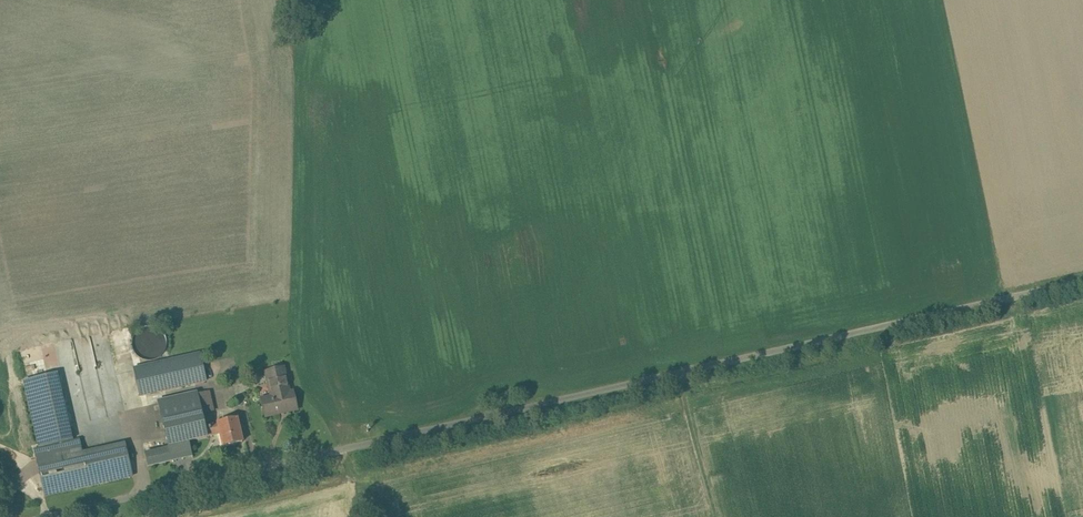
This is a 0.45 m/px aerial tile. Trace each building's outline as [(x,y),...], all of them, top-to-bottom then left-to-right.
[(60,346),(72,409),(105,402),(104,397),(114,396),(113,393),(119,392),(117,384),(110,386),(108,376),(114,375),(107,337),(60,346)] [(135,369),(141,397),(208,382),(201,354),(135,369)] [(297,396),(291,396),(289,368),(270,368),(271,397),(262,397),(263,419),(298,417),(297,396)] [(151,464),(171,460),(176,459),(210,451),(197,393),(158,401),(169,447),(149,452),(151,464)] [(219,424),(225,450),(244,446),(238,420),(219,424)] [(125,437),(83,447),(81,436),(33,447),(45,500),(84,491),(93,490),(134,480),(125,437)]
